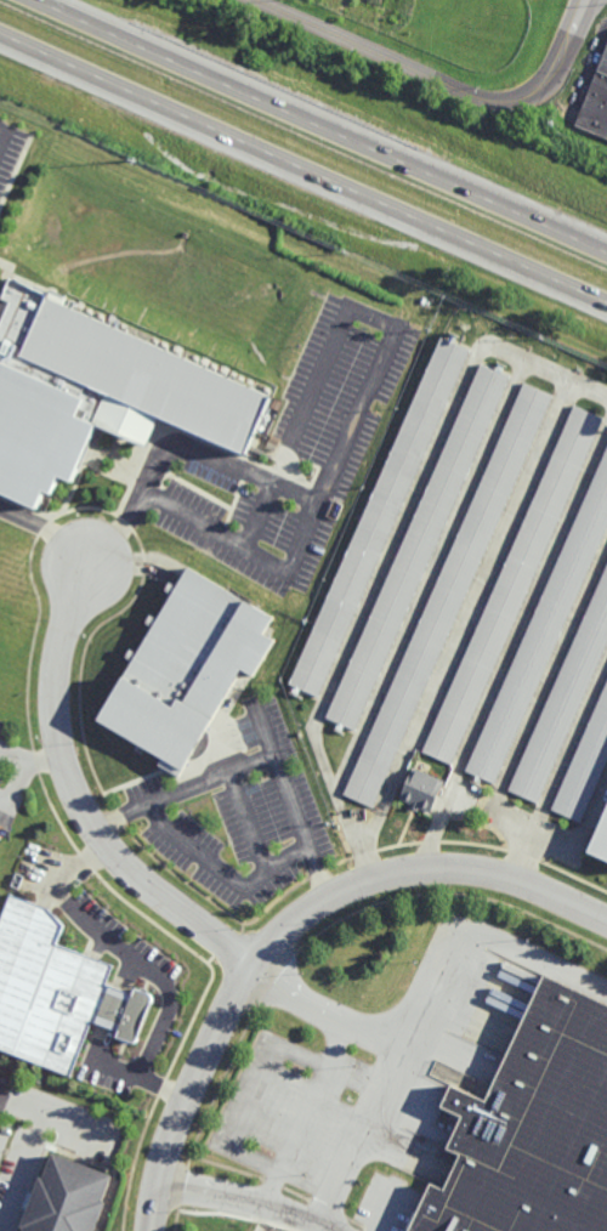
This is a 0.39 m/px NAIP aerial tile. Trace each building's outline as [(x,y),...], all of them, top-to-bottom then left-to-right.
[(573,125),(606,41),(606,139),(573,125)] [(571,120),(563,117),(568,108),(574,110),(571,120)] [(242,455),(270,396),(4,277),(0,285),(0,498),(27,510),(35,492),(42,495),(50,478),(62,483),(90,422),(143,446),(157,418),(242,455)] [(441,337),(470,350),(318,696),(289,682),(441,337)] [(481,363),(510,376),(354,728),(325,716),(481,363)] [(523,382),(552,395),(371,806),(342,794),(523,382)] [(574,404),(603,418),(452,762),(422,750),(574,404)] [(465,770),(606,446),(606,527),(494,782),(465,770)] [(507,789),(606,564),(606,643),(537,802),(507,789)] [(186,565),(272,614),(262,630),(273,637),(251,674),(239,668),(177,773),(158,762),(161,756),(96,717),(186,565)] [(551,809),(606,682),(606,761),(580,821),(551,809)] [(412,767),(398,799),(410,804),(409,806),(418,810),(419,806),(430,811),(443,781),(412,767)] [(588,851),(606,807),(606,859),(588,851)] [(68,1073),(0,1047),(0,922),(11,894),(46,907),(61,925),(53,942),(110,965),(104,983),(131,994),(134,988),(146,993),(148,997),(148,1000),(135,1038),(132,1040),(129,1042),(115,1037),(118,1031),(89,1020),(68,1073)] [(544,977),(486,1104),(452,1088),(443,1106),(463,1114),(448,1147),(461,1155),(443,1191),(431,1185),(410,1230),(606,1230),(606,1007),(544,977)] [(109,1175),(50,1152),(19,1230),(88,1230),(109,1175)]
